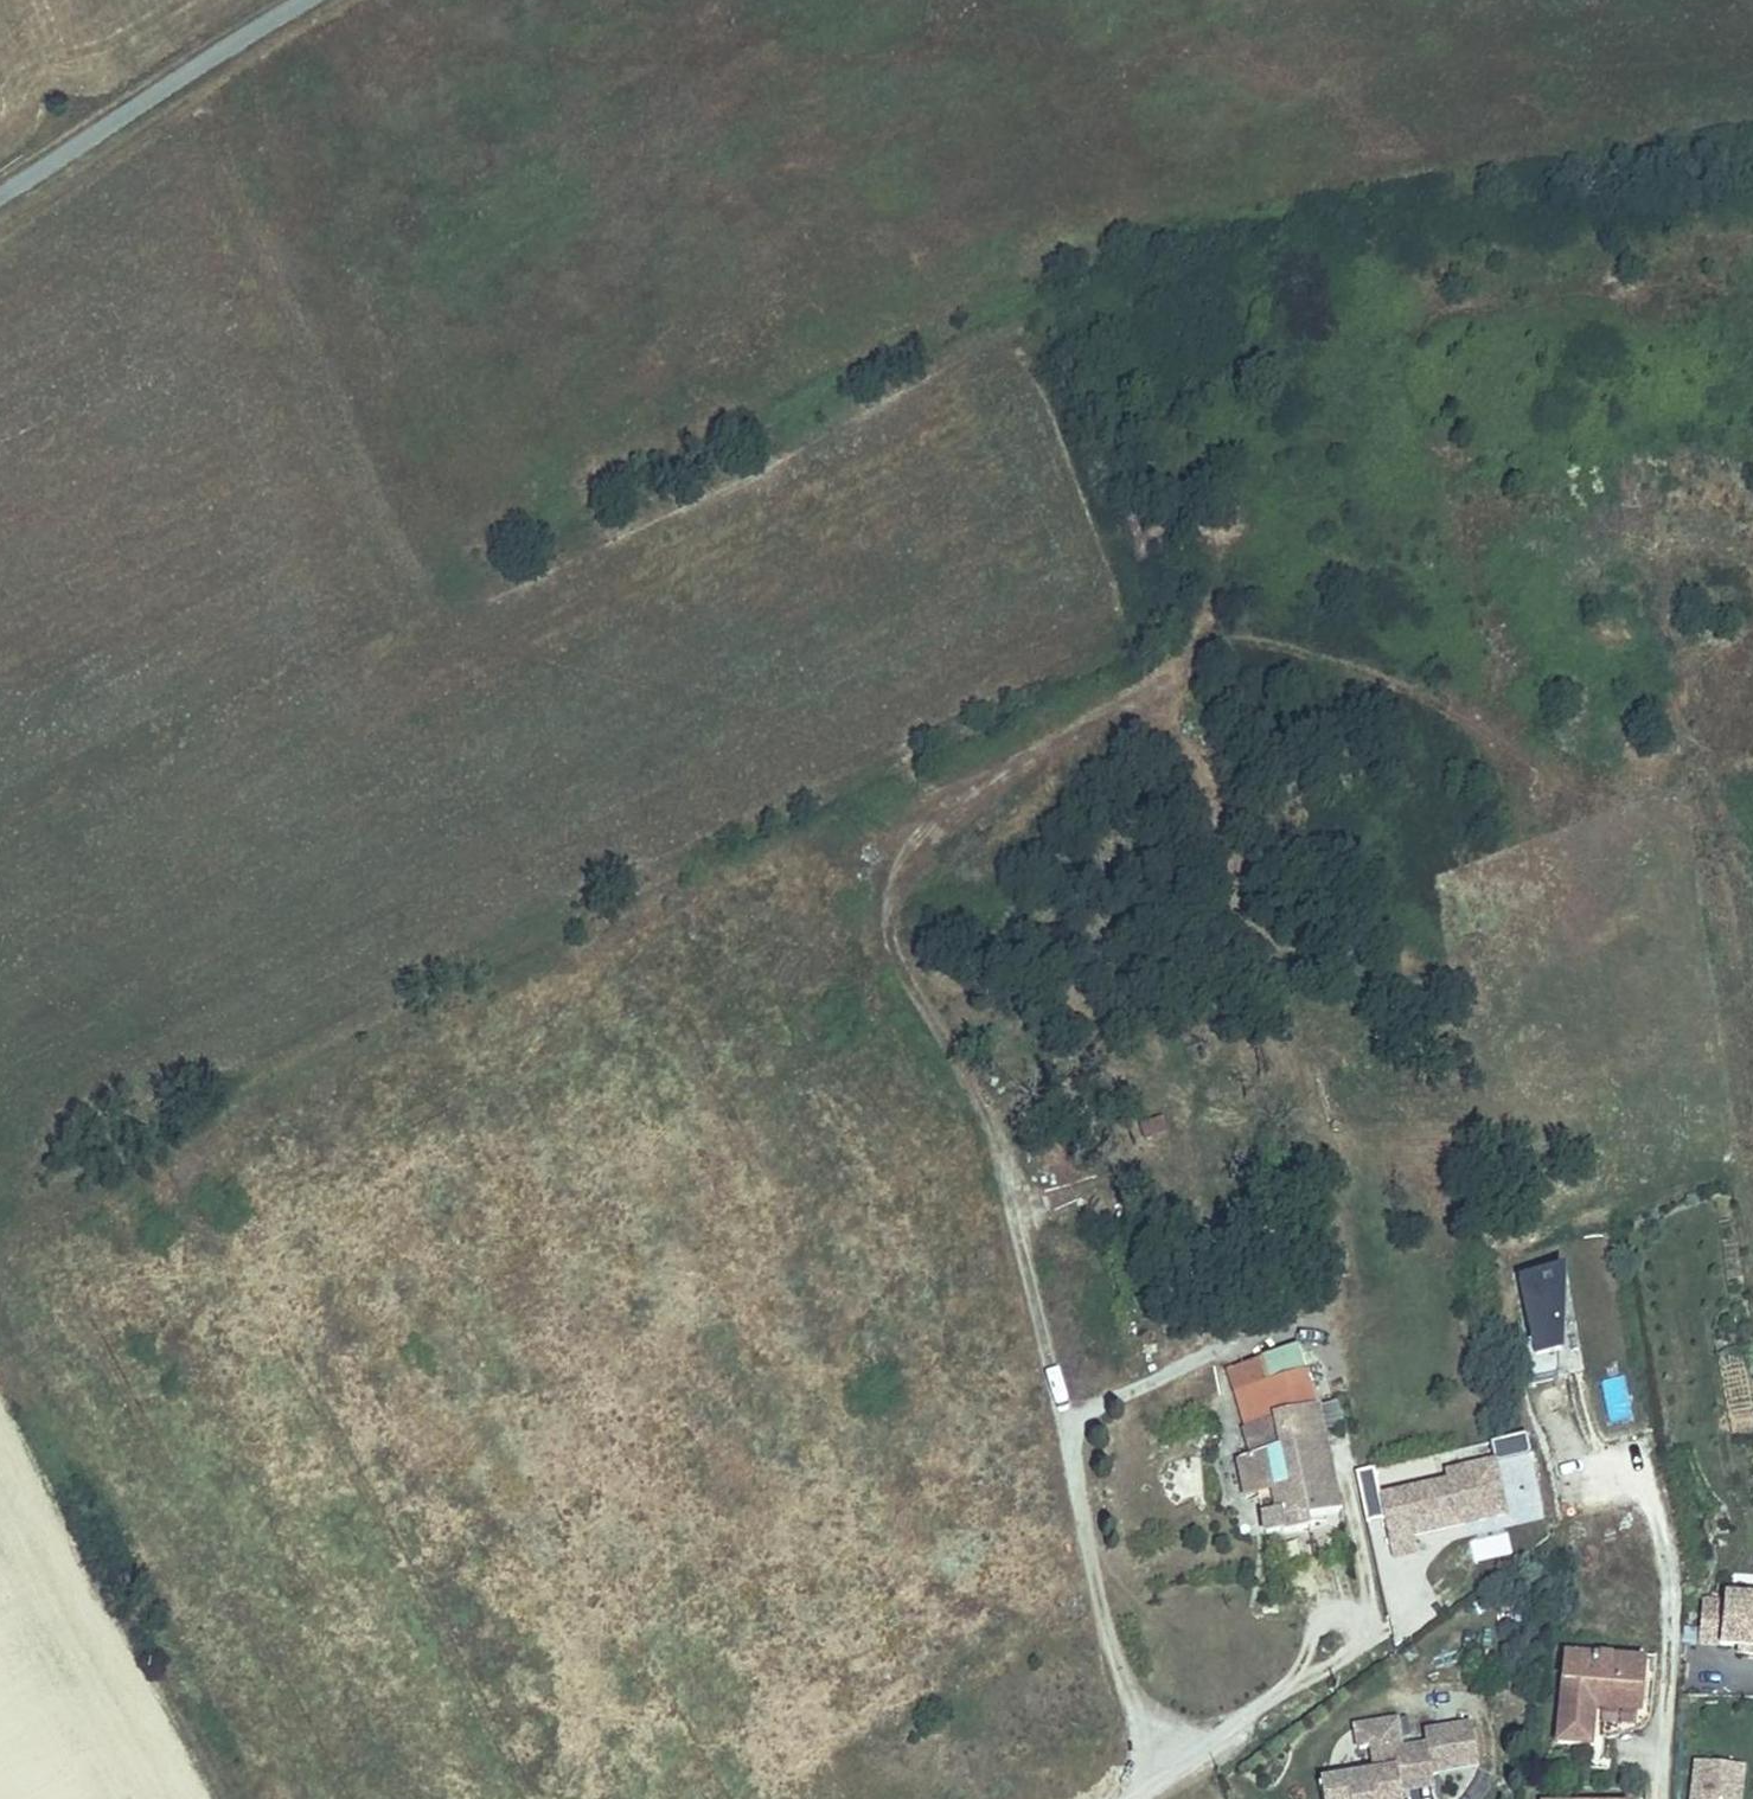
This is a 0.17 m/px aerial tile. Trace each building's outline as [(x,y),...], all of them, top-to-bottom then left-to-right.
[(1564,1272),(1519,1281),(1531,1342),(1513,1346),(1522,1382),(1556,1376),(1555,1358),(1563,1356),(1564,1272)] [(1261,1365),(1218,1378),(1243,1460),(1263,1537),(1268,1549),(1285,1543),(1282,1535),(1340,1518),(1299,1379),(1268,1389),(1261,1365)] [(1493,1443),(1497,1462),(1530,1456),(1527,1438),(1493,1443)] [(1493,1464),(1446,1474),(1448,1484),(1381,1498),(1394,1560),(1416,1555),(1413,1538),(1506,1519),(1493,1464)] [(1697,1645),(1752,1650),(1752,1598),(1724,1595),(1723,1602),(1701,1600),(1697,1645)] [(1571,1661),(1566,1745),(1599,1746),(1600,1711),(1646,1711),(1649,1663),(1571,1661)] [(1394,1717),(1352,1722),(1355,1743),(1368,1741),(1372,1768),(1358,1770),(1313,1776),(1316,1798),(1398,1798),(1396,1788),(1402,1781),(1397,1746),(1394,1717)] [(1427,1729),(1428,1741),(1432,1768),(1479,1761),(1474,1722),(1427,1729)] [(1372,1768),(1368,1741),(1355,1743),(1358,1770),(1372,1768)] [(1432,1768),(1428,1741),(1397,1746),(1402,1781),(1396,1788),(1434,1783),(1432,1768)] [(1694,1764),(1689,1798),(1739,1798),(1742,1768),(1694,1764)]
